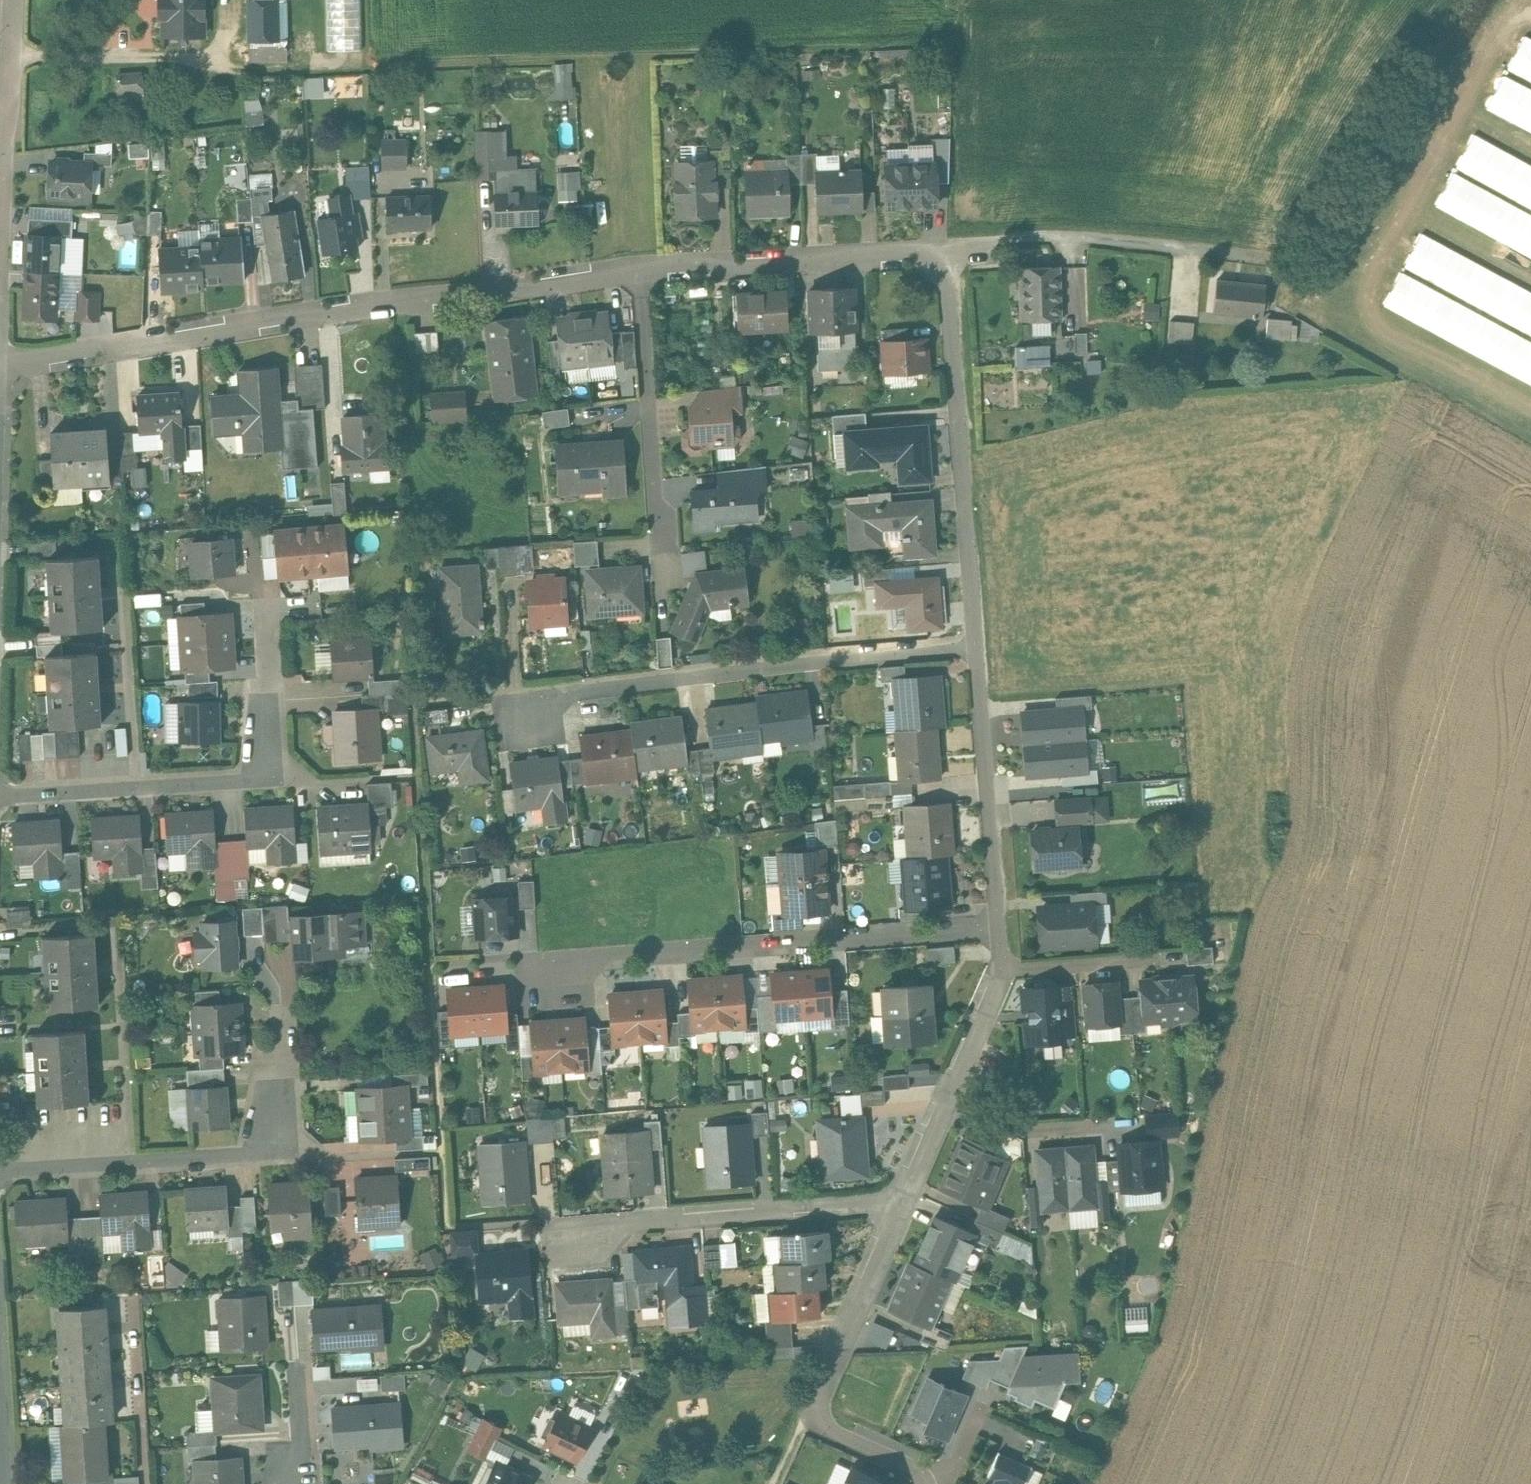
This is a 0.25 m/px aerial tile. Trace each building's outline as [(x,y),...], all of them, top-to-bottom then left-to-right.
[(160,16),(164,16),(164,35),(204,35),(204,0),(160,0),(160,16)] [(249,40),(287,40),(286,0),(248,0),(249,40)] [(329,48),(362,47),(360,0),(328,0),(329,48)] [(287,40),(249,40),(249,61),(287,61),(287,40)] [(141,72),(117,74),(118,93),(142,91),(141,72)] [(556,89),(545,100),(576,99),(576,87),(573,87),(572,73),(555,73),(556,89)] [(327,96),(326,75),(306,76),(307,97),(327,96)] [(247,98),(249,122),(266,121),(263,96),(247,98)] [(503,131),(475,132),(476,159),(493,159),(493,157),(505,156),(504,132),(503,132),(503,131)] [(950,139),(932,139),(934,164),(935,176),(949,175),(950,139)] [(404,140),(380,140),(381,166),(405,165),(404,140)] [(682,164),(708,163),(707,145),(681,147),(682,164)] [(934,164),(909,165),(908,149),(887,150),(887,166),(886,166),(888,209),(936,207),(935,176),(934,164)] [(729,150),(711,151),(711,163),(712,163),(713,186),(731,186),(729,150)] [(112,153),(84,152),(84,164),(92,164),(92,165),(111,165),(112,153)] [(817,155),(801,155),(801,156),(803,184),(816,183),(815,175),(818,174),(817,155)] [(535,171),(514,172),(513,156),(505,156),(493,157),(493,159),(494,179),(495,194),(494,194),(496,226),(538,224),(537,191),(536,191),(535,171)] [(801,156),(787,157),(788,171),(788,184),(803,184),(801,156)] [(493,159),(476,159),(477,179),(494,179),(493,159)] [(84,164),(50,163),(49,195),(91,197),(92,165),(92,164),(84,164)] [(682,164),(676,164),(677,184),(675,184),(670,189),(671,195),(676,200),(678,200),(679,217),(715,215),(713,186),(712,163),(711,163),(708,163),(682,164)] [(560,201),(582,199),(580,170),(558,171),(560,201)] [(370,171),(357,172),(357,192),(371,192),(370,171)] [(788,171),(747,173),(749,215),(790,213),(788,184),(788,171)] [(818,174),(815,175),(816,183),(817,214),(860,211),(857,172),(818,174)] [(272,187),(250,190),(251,198),(251,203),(272,200),(272,187)] [(347,190),(327,194),(330,212),(319,214),(324,247),(356,242),(347,190)] [(430,193),(387,195),(388,227),(431,226),(430,193)] [(251,198),(236,198),(238,222),(253,221),(252,215),(251,203),(251,198)] [(162,211),(148,211),(147,234),(161,235),(162,211)] [(294,215),(268,219),(267,213),(252,215),(253,221),(255,245),(266,244),(272,280),(290,277),(292,280),(300,279),(301,275),(304,274),(294,215)] [(72,221),(29,219),(28,235),(59,236),(59,237),(72,237),(72,221)] [(119,264),(136,265),(137,219),(120,219),(119,264)] [(28,235),(26,271),(57,272),(59,237),(59,236),(28,235)] [(241,236),(200,238),(200,242),(203,280),(244,277),(241,236)] [(200,242),(159,245),(162,288),(203,285),(203,280),(200,242)] [(1021,322),(1033,322),(1033,336),(1051,335),(1051,321),(1062,321),(1060,267),(1019,268),(1021,322)] [(57,272),(26,271),(24,313),(28,317),(42,318),(48,312),(56,312),(57,273),(57,272)] [(1249,284),(1218,280),(1214,312),(1253,317),(1256,292),(1249,291),(1249,284)] [(853,289),(810,290),(812,334),(817,333),(818,371),(856,370),(853,289)] [(99,292),(76,291),(75,319),(98,320),(99,292)] [(784,292),(737,295),(739,331),(786,328),(784,292)] [(534,312),(490,318),(499,399),(543,394),(534,312)] [(608,316),(583,319),(589,367),(603,366),(609,358),(612,358),(610,334),(608,316)] [(1195,319),(1175,317),(1173,341),(1192,343),(1195,319)] [(1303,321),(1278,317),(1275,337),(1308,342),(1310,327),(1302,325),(1303,321)] [(583,319),(558,322),(560,340),(563,368),(564,368),(564,363),(567,363),(575,369),(589,367),(583,319)] [(908,328),(885,330),(886,342),(909,340),(908,328)] [(634,331),(622,333),(623,343),(635,341),(634,331)] [(622,333),(610,334),(612,358),(612,362),(624,361),(626,361),(623,343),(622,333)] [(1087,333),(1076,334),(1076,354),(1088,353),(1087,333)] [(886,342),(884,342),(887,374),(927,371),(924,339),(909,340),(886,342)] [(560,340),(548,342),(552,370),(563,368),(560,340)] [(635,341),(623,343),(626,361),(624,361),(625,369),(637,368),(635,341)] [(1016,347),(1017,367),(1051,365),(1050,346),(1016,347)] [(1101,361),(1087,362),(1087,374),(1101,373),(1101,361)] [(294,367),(295,384),(324,382),(322,365),(294,367)] [(277,368),(239,370),(241,397),(232,398),(231,395),(211,397),(214,435),(256,432),(258,451),(281,449),(283,470),(318,468),(313,410),(312,399),(296,400),(279,401),(277,368)] [(324,382),(295,384),(296,400),(312,399),(313,410),(325,409),(324,382)] [(740,386),(717,389),(718,405),(729,404),(730,414),(742,413),(740,386)] [(468,391),(434,392),(435,414),(469,413),(468,391)] [(181,394),(137,397),(139,433),(163,431),(165,461),(184,460),(184,450),(183,430),(183,426),(181,394)] [(718,405),(690,407),(692,431),(686,438),(687,447),(693,452),(702,451),(707,445),(721,444),(731,443),(733,442),(737,438),(737,436),(737,430),(736,428),(731,423),(730,414),(729,404),(718,405)] [(568,408),(542,412),(545,429),(570,425),(568,408)] [(380,414),(344,417),(346,447),(341,448),(343,471),(391,468),(389,444),(382,445),(380,414)] [(869,414),(833,416),(836,437),(847,436),(871,433),(869,414)] [(201,425),(183,426),(183,430),(184,450),(202,449),(201,425)] [(871,433),(847,436),(850,469),(877,467),(876,454),(900,452),(902,482),(930,479),(925,428),(871,433)] [(107,430),(79,432),(82,484),(110,482),(108,457),(107,430)] [(79,432),(51,434),(52,459),(54,486),(82,484),(79,432)] [(134,432),(121,433),(122,457),(136,456),(134,432)] [(623,442),(556,446),(558,486),(603,483),(604,495),(627,493),(623,442)] [(122,457),(108,457),(110,482),(124,481),(122,457)] [(52,459),(38,460),(40,487),(54,486),(52,459)] [(145,468),(133,469),(134,488),(146,487),(145,468)] [(344,483),(331,484),(333,515),(347,514),(344,483)] [(82,484),(54,486),(55,505),(83,503),(82,484)] [(730,490),(692,492),(694,524),(695,533),(714,532),(713,520),(752,517),(749,485),(730,487),(730,490)] [(869,496),(846,498),(847,512),(849,511),(849,510),(870,508),(869,496)] [(870,508),(849,510),(849,511),(852,547),(880,545),(879,528),(904,526),(905,537),(903,537),(903,541),(905,541),(906,556),(935,554),(931,501),(876,506),(876,508),(870,508)] [(343,526),(314,529),(318,573),(347,570),(343,526)] [(314,529),(275,532),(277,556),(279,576),(318,573),(314,529)] [(275,532),(261,534),(263,558),(277,556),(275,532)] [(231,539),(191,542),(194,576),(233,572),(231,539)] [(56,541),(28,543),(29,557),(57,555),(56,541)] [(598,541),(574,542),(575,568),(599,566),(598,541)] [(514,546),(498,548),(497,548),(499,568),(500,576),(516,574),(514,546)] [(497,548),(483,549),(485,569),(499,568),(497,548)] [(98,557),(47,560),(51,631),(52,632),(60,631),(103,628),(98,557)] [(478,566),(440,569),(444,633),(482,631),(481,626),(487,625),(487,619),(481,619),(478,566)] [(641,568),(587,572),(590,615),(644,610),(641,568)] [(890,568),(864,570),(865,586),(878,585),(878,581),(891,580),(890,568)] [(745,570),(697,576),(673,632),(695,642),(710,607),(730,605),(730,607),(734,607),(734,604),(748,602),(745,570)] [(891,580),(878,581),(878,585),(879,605),(906,604),(907,627),(939,625),(936,577),(891,580)] [(564,581),(528,584),(531,623),(567,621),(564,581)] [(204,602),(180,603),(181,615),(205,614),(204,602)] [(205,614),(181,615),(183,643),(230,640),(228,612),(205,614)] [(60,631),(52,632),(51,631),(36,632),(37,645),(61,643),(60,631)] [(673,667),(671,637),(657,639),(659,669),(673,667)] [(371,639),(330,641),(332,679),(373,676),(371,639)] [(230,640),(183,643),(185,671),(209,670),(232,668),(230,640)] [(61,643),(37,645),(37,657),(45,656),(63,655),(63,643),(61,643)] [(63,655),(45,656),(50,728),(101,725),(96,653),(63,655)] [(908,664),(884,666),(886,682),(898,681),(897,677),(909,676),(908,664)] [(209,670),(185,671),(186,683),(189,683),(210,681),(209,670)] [(415,673),(402,674),(402,679),(403,693),(417,692),(415,673)] [(909,676),(897,677),(898,681),(902,730),(936,727),(945,726),(941,674),(909,676)] [(210,681),(189,683),(190,697),(218,696),(217,681),(210,681)] [(407,693),(390,693),(390,706),(407,706),(407,693)] [(805,693),(756,699),(757,704),(762,742),(809,737),(810,736),(809,725),(805,693)] [(1091,695),(1055,698),(1056,710),(1082,708),(1082,709),(1092,708),(1091,695)] [(218,701),(180,701),(181,743),(218,742),(218,701)] [(757,704),(706,710),(710,747),(711,757),(713,757),(729,755),(729,752),(762,748),(762,742),(757,704)] [(447,707),(423,710),(425,724),(448,721),(447,707)] [(1056,710),(1022,713),(1025,744),(1084,740),(1082,709),(1082,708),(1056,710)] [(377,709),(334,711),(337,761),(379,759),(377,709)] [(683,722),(634,728),(634,733),(639,770),(686,764),(688,764),(686,750),(683,722)] [(819,724),(809,725),(810,736),(809,737),(810,750),(822,748),(819,724)] [(902,730),(898,730),(902,780),(913,779),(940,777),(936,727),(902,730)] [(126,728),(115,729),(117,756),(128,755),(126,728)] [(79,730),(67,731),(68,757),(80,756),(79,730)] [(67,731),(55,732),(56,758),(68,757),(67,731)] [(482,731),(427,737),(431,773),(460,769),(462,783),(488,779),(482,731)] [(55,732),(43,733),(44,758),(56,758),(55,732)] [(31,733),(19,734),(20,760),(32,759),(31,733)] [(634,733),(583,739),(585,760),(587,781),(639,775),(639,770),(634,733)] [(1084,740),(1025,744),(1027,776),(1062,774),(1087,771),(1087,770),(1084,740)] [(710,747),(700,748),(702,772),(714,771),(713,757),(711,757),(710,747)] [(700,748),(686,750),(688,764),(686,764),(687,774),(702,772),(700,748)] [(557,759),(509,764),(512,787),(514,807),(543,804),(545,825),(564,823),(560,784),(557,761),(557,759)] [(571,759),(557,761),(560,784),(574,783),(571,762),(571,759)] [(585,760),(571,762),(574,783),(587,781),(585,760)] [(1087,771),(1062,774),(1063,785),(1098,783),(1097,769),(1087,770),(1087,771)] [(913,779),(902,780),(833,785),(835,800),(914,794),(913,779)] [(371,804),(396,803),(395,781),(370,782),(371,804)] [(512,787),(501,788),(504,812),(514,811),(514,807),(512,787)] [(894,810),(906,807),(915,806),(914,794),(835,800),(836,811),(867,809),(867,812),(894,810)] [(1089,798),(1056,801),(1058,824),(1091,821),(1089,798)] [(915,806),(906,807),(910,857),(944,855),(953,854),(949,803),(915,806)] [(369,805),(317,808),(321,866),(370,863),(369,849),(371,849),(369,805)] [(293,806),(245,810),(246,839),(247,846),(268,845),(269,863),(294,862),(293,843),(295,843),(293,806)] [(213,812),(165,815),(167,851),(189,850),(190,869),(215,867),(214,848),(216,848),(215,841),(213,812)] [(140,816),(91,820),(94,856),(115,855),(116,874),(141,872),(140,853),(142,853),(142,848),(140,816)] [(836,819),(815,822),(817,843),(823,842),(823,846),(838,845),(836,819)] [(60,822),(12,825),(14,861),(35,860),(37,879),(62,877),(61,859),(63,858),(60,822)] [(1077,829),(1032,832),(1034,868),(1050,867),(1053,870),(1066,869),(1068,866),(1080,865),(1077,829)] [(246,839),(232,840),(235,880),(249,879),(247,846),(246,839)] [(232,840),(220,841),(222,880),(235,880),(232,840)] [(235,880),(222,880),(220,841),(215,841),(216,848),(214,848),(215,867),(217,897),(236,896),(235,880)] [(155,847),(142,848),(142,853),(140,853),(141,872),(142,888),(158,887),(155,847)] [(823,850),(779,854),(782,884),(826,880),(823,850)] [(910,857),(903,858),(906,908),(924,907),(948,905),(944,855),(910,857)] [(533,880),(518,881),(520,909),(535,908),(533,880)] [(826,880),(782,884),(784,912),(784,913),(802,912),(828,910),(826,880)] [(1106,890),(1070,893),(1071,905),(1093,904),(1107,903),(1106,890)] [(513,897),(476,900),(478,937),(516,935),(513,897)] [(1071,905),(1042,908),(1043,926),(1039,927),(1041,948),(1096,943),(1093,904),(1071,905)] [(288,905),(262,907),(263,917),(288,915),(288,905)] [(262,907),(242,908),(244,935),(264,934),(263,917),(262,907)] [(906,908),(900,908),(901,922),(925,920),(924,907),(906,908)] [(30,909),(7,910),(7,922),(31,921),(30,909)] [(365,912),(292,917),(295,953),(311,952),(311,956),(334,955),(334,945),(367,943),(365,912)] [(802,912),(784,913),(784,912),(772,913),(774,931),(803,928),(802,912)] [(288,915),(263,917),(264,934),(265,942),(290,940),(288,915)] [(234,920),(202,922),(202,932),(194,933),(196,958),(204,958),(205,967),(237,965),(236,950),(239,950),(238,935),(235,936),(234,920)] [(94,934),(43,937),(47,1009),(98,1006),(94,934)] [(1224,940),(1212,941),(1212,946),(1213,962),(1214,964),(1226,963),(1224,940)] [(954,946),(926,948),(927,965),(956,962),(954,946)] [(1212,946),(1186,948),(1188,964),(1213,962),(1212,946)] [(828,970),(800,972),(803,1016),(830,1014),(831,1014),(829,990),(828,970)] [(800,972),(772,975),(774,995),(776,1018),(777,1018),(803,1016),(800,972)] [(1193,976),(1167,978),(1170,1020),(1196,1017),(1193,976)] [(742,977),(715,979),(719,1027),(744,1025),(746,1025),(744,1008),(742,977)] [(1167,978),(1141,980),(1142,996),(1144,1022),(1146,1022),(1170,1020),(1167,978)] [(715,979),(688,981),(691,1012),(692,1029),(693,1029),(719,1027),(715,979)] [(1117,982),(1084,984),(1088,1025),(1119,1023),(1120,1023),(1118,998),(1117,982)] [(929,984),(883,988),(885,1015),(931,1013),(929,984)] [(503,986),(475,988),(479,1032),(505,1030),(506,1030),(505,1014),(503,986)] [(1039,988),(1040,991),(1024,992),(1026,1011),(1029,1011),(1030,1021),(1026,1021),(1028,1039),(1043,1038),(1044,1041),(1061,1040),(1061,1037),(1058,1001),(1057,987),(1039,988)] [(475,988),(448,990),(450,1010),(452,1034),(453,1034),(479,1032),(475,988)] [(847,989),(829,990),(831,1014),(830,1014),(831,1026),(850,1025),(847,989)] [(219,990),(195,991),(196,1005),(220,1003),(219,990)] [(662,991),(636,993),(640,1041),(665,1039),(666,1039),(665,1022),(662,991)] [(636,993),(609,996),(611,1026),(613,1043),(614,1043),(640,1041),(636,993)] [(774,995),(757,996),(757,1007),(759,1031),(759,1032),(778,1030),(777,1018),(776,1018),(774,995)] [(1142,996),(1130,997),(1133,1033),(1146,1032),(1146,1022),(1144,1022),(1142,996)] [(1130,997),(1118,998),(1120,1023),(1119,1023),(1120,1034),(1133,1033),(1130,997)] [(1073,1000),(1058,1001),(1061,1037),(1076,1035),(1073,1000)] [(196,1005),(195,1005),(196,1030),(240,1027),(239,1002),(220,1003),(196,1005)] [(757,1007),(744,1008),(746,1025),(744,1025),(745,1032),(759,1031),(757,1007)] [(450,1010),(437,1011),(440,1047),(454,1046),(453,1034),(452,1034),(450,1010)] [(691,1012),(677,1013),(678,1021),(679,1037),(694,1036),(693,1029),(692,1029),(691,1012)] [(517,1013),(505,1014),(506,1030),(505,1030),(507,1050),(520,1049),(517,1013)] [(885,1015),(872,1016),(874,1042),(887,1041),(887,1044),(933,1041),(931,1013),(885,1015)] [(584,1020),(558,1022),(562,1070),(587,1068),(588,1068),(587,1051),(584,1020)] [(678,1021),(665,1022),(666,1039),(665,1039),(666,1046),(680,1045),(679,1037),(678,1021)] [(558,1022),(531,1024),(533,1055),(535,1072),(536,1072),(562,1070),(558,1022)] [(611,1026),(598,1027),(600,1049),(600,1051),(615,1050),(614,1043),(613,1043),(611,1026)] [(240,1027),(196,1030),(198,1055),(223,1053),(242,1052),(240,1027)] [(84,1031),(33,1034),(38,1106),(89,1102),(84,1031)] [(600,1049),(587,1051),(588,1068),(587,1068),(588,1075),(602,1073),(600,1051),(600,1049)] [(223,1053),(200,1055),(201,1069),(224,1068),(223,1053)] [(533,1055),(520,1056),(522,1080),(536,1079),(536,1072),(535,1072),(533,1055)] [(201,1069),(187,1070),(188,1084),(225,1082),(224,1068),(201,1069)] [(419,1073),(391,1075),(392,1086),(406,1085),(406,1086),(418,1085),(419,1093),(428,1093),(427,1072),(419,1073)] [(909,1073),(883,1075),(884,1090),(910,1088),(909,1073)] [(392,1086),(358,1088),(360,1114),(408,1111),(406,1086),(406,1085),(392,1086)] [(226,1086),(188,1088),(191,1129),(228,1127),(226,1086)] [(884,1090),(860,1092),(861,1105),(885,1103),(884,1090)] [(544,1111),(542,1099),(524,1101),(529,1141),(568,1136),(564,1108),(544,1111)] [(408,1111),(360,1114),(361,1140),(395,1138),(409,1137),(409,1136),(408,1111)] [(768,1112),(752,1113),(753,1137),(769,1136),(768,1112)] [(1176,1113),(1147,1116),(1149,1137),(1178,1135),(1176,1113)] [(1005,1131),(976,1119),(970,1133),(1000,1146),(1005,1131)] [(864,1121),(819,1124),(823,1177),(867,1174),(864,1121)] [(660,1122),(644,1122),(645,1132),(647,1132),(648,1150),(662,1149),(660,1122)] [(748,1123),(704,1126),(709,1187),(753,1183),(748,1123)] [(645,1132),(603,1134),(607,1194),(651,1192),(648,1150),(647,1132),(645,1132)] [(423,1135),(409,1136),(409,1137),(395,1138),(396,1150),(424,1148),(423,1135)] [(523,1141),(479,1144),(484,1204),(528,1200),(523,1141)] [(1156,1141),(1120,1144),(1121,1159),(1124,1190),(1160,1187),(1159,1178),(1162,1174),(1161,1162),(1158,1159),(1156,1141)] [(1002,1157),(963,1142),(953,1166),(992,1183),(1002,1157)] [(1092,1146),(1065,1148),(1069,1208),(1096,1206),(1097,1206),(1095,1183),(1092,1146)] [(1065,1148),(1037,1151),(1040,1188),(1041,1210),(1042,1210),(1069,1208),(1065,1148)] [(430,1156),(395,1158),(396,1171),(431,1169),(430,1156)] [(1121,1159),(1106,1161),(1107,1182),(1108,1191),(1124,1190),(1121,1159)] [(992,1183),(953,1166),(943,1191),(981,1206),(983,1204),(992,1183)] [(397,1176),(356,1179),(358,1216),(368,1216),(375,1222),(375,1226),(400,1224),(397,1176)] [(308,1182),(269,1184),(272,1229),(285,1228),(286,1237),(311,1236),(308,1182)] [(1107,1182),(1095,1183),(1097,1206),(1096,1206),(1097,1219),(1110,1218),(1108,1191),(1107,1182)] [(340,1186),(324,1187),(326,1215),(342,1214),(340,1186)] [(226,1187),(185,1190),(187,1227),(228,1225),(227,1206),(226,1187)] [(1040,1188),(1028,1189),(1030,1224),(1044,1223),(1042,1210),(1041,1210),(1040,1188)] [(148,1192),(99,1196),(101,1216),(102,1232),(103,1232),(105,1251),(149,1248),(148,1229),(150,1229),(148,1192)] [(254,1196),(240,1197),(241,1205),(243,1231),(257,1230),(254,1196)] [(66,1198),(15,1202),(18,1245),(69,1242),(69,1241),(67,1218),(66,1198)] [(983,1204),(981,1206),(975,1221),(1003,1232),(1010,1216),(983,1204)] [(241,1205),(227,1206),(228,1225),(229,1237),(243,1236),(243,1231),(241,1205)] [(101,1216),(81,1217),(84,1253),(105,1252),(105,1251),(103,1232),(102,1232),(101,1216)] [(970,1231),(938,1217),(935,1216),(934,1218),(935,1218),(916,1263),(915,1262),(915,1264),(950,1280),(954,1281),(973,1236),(975,1233),(970,1231)] [(81,1217),(67,1218),(69,1241),(69,1242),(69,1254),(84,1253),(81,1217)] [(1003,1232),(975,1221),(970,1230),(970,1231),(975,1233),(973,1236),(996,1248),(1003,1232)] [(827,1227),(783,1231),(786,1262),(819,1260),(829,1259),(827,1227)] [(475,1231),(451,1233),(452,1248),(475,1246),(475,1231)] [(1005,1232),(999,1248),(1031,1260),(1037,1244),(1005,1232)] [(719,1244),(703,1245),(704,1269),(721,1267),(719,1244)] [(687,1248),(635,1252),(637,1279),(625,1280),(627,1305),(627,1309),(641,1307),(641,1302),(658,1300),(657,1281),(667,1280),(670,1326),(687,1324),(686,1308),(690,1308),(690,1286),(687,1248)] [(526,1251),(475,1254),(477,1297),(508,1296),(509,1317),(529,1316),(526,1251)] [(786,1262),(777,1263),(779,1290),(814,1287),(821,1286),(819,1260),(786,1262)] [(915,1264),(909,1262),(889,1310),(927,1326),(930,1327),(932,1324),(950,1280),(915,1264)] [(610,1279),(558,1283),(561,1320),(593,1318),(595,1336),(615,1334),(613,1306),(610,1279)] [(312,1280),(293,1281),(295,1305),(314,1304),(312,1280)] [(293,1281),(278,1282),(279,1306),(295,1305),(293,1281)] [(706,1285),(690,1286),(690,1308),(691,1320),(708,1320),(706,1285)] [(779,1290),(771,1291),(774,1319),(789,1318),(817,1316),(814,1287),(779,1290)] [(263,1295),(219,1298),(222,1350),(266,1347),(263,1295)] [(63,1367),(107,1363),(103,1305),(59,1308),(63,1367)] [(627,1305),(613,1306),(615,1334),(629,1333),(629,1328),(627,1309),(627,1305)] [(380,1306),(313,1310),(315,1348),(351,1346),(351,1350),(370,1348),(369,1328),(382,1326),(380,1306)] [(641,1307),(627,1309),(629,1328),(645,1326),(643,1307),(641,1307)] [(774,1319),(766,1320),(767,1335),(790,1333),(789,1318),(774,1319)] [(868,1338),(890,1345),(896,1327),(875,1320),(868,1338)] [(952,1333),(932,1324),(930,1327),(927,1326),(922,1339),(945,1349),(952,1333)] [(790,1333),(767,1335),(768,1347),(791,1346),(790,1333)] [(999,1358),(986,1387),(986,1388),(990,1379),(1008,1387),(1022,1357),(1027,1345),(1004,1346),(999,1358)] [(791,1346),(768,1347),(769,1360),(792,1359),(791,1346)] [(1022,1357),(1008,1387),(1006,1392),(1015,1396),(1014,1399),(1032,1407),(1035,1400),(1054,1408),(1067,1378),(1078,1377),(1076,1354),(1022,1357)] [(999,1358),(970,1360),(962,1377),(986,1387),(999,1358)] [(107,1363),(63,1367),(67,1424),(103,1422),(111,1421),(107,1363)] [(404,1374),(381,1376),(382,1391),(405,1390),(404,1374)] [(259,1376),(213,1379),(216,1430),(216,1431),(262,1428),(259,1376)] [(966,1393),(934,1379),(934,1380),(930,1378),(928,1382),(927,1382),(913,1415),(927,1421),(924,1430),(946,1439),(966,1393)] [(1069,1417),(1075,1400),(1061,1396),(1055,1413),(1069,1417)] [(400,1404),(332,1409),(335,1447),(371,1444),(371,1448),(390,1447),(389,1426),(402,1425),(400,1404)] [(616,1417),(605,1412),(595,1433),(606,1439),(616,1417)] [(592,1431),(559,1414),(543,1444),(577,1461),(592,1431)] [(503,1428),(484,1419),(478,1430),(497,1439),(503,1428)] [(67,1424),(66,1424),(69,1480),(91,1479),(103,1478),(107,1478),(103,1422),(67,1424)] [(216,1430),(187,1432),(188,1446),(188,1447),(215,1445),(217,1444),(216,1431),(216,1430)] [(478,1430),(469,1449),(488,1458),(497,1439),(478,1430)] [(215,1445),(188,1447),(189,1461),(196,1461),(196,1460),(216,1458),(215,1445)] [(1024,1466),(1031,1469),(1032,1466),(1031,1466),(1030,1467),(1000,1453),(1000,1452),(998,1451),(988,1476),(989,1476),(995,1478),(993,1483),(1016,1483),(1024,1466)] [(196,1460),(196,1461),(197,1483),(241,1483),(240,1457),(216,1458),(196,1460)] [(496,1461),(485,1483),(526,1483),(529,1478),(496,1461)] [(847,1483),(889,1483),(854,1469),(847,1483)] [(114,1477),(115,1483),(139,1483),(139,1476),(114,1477)]
